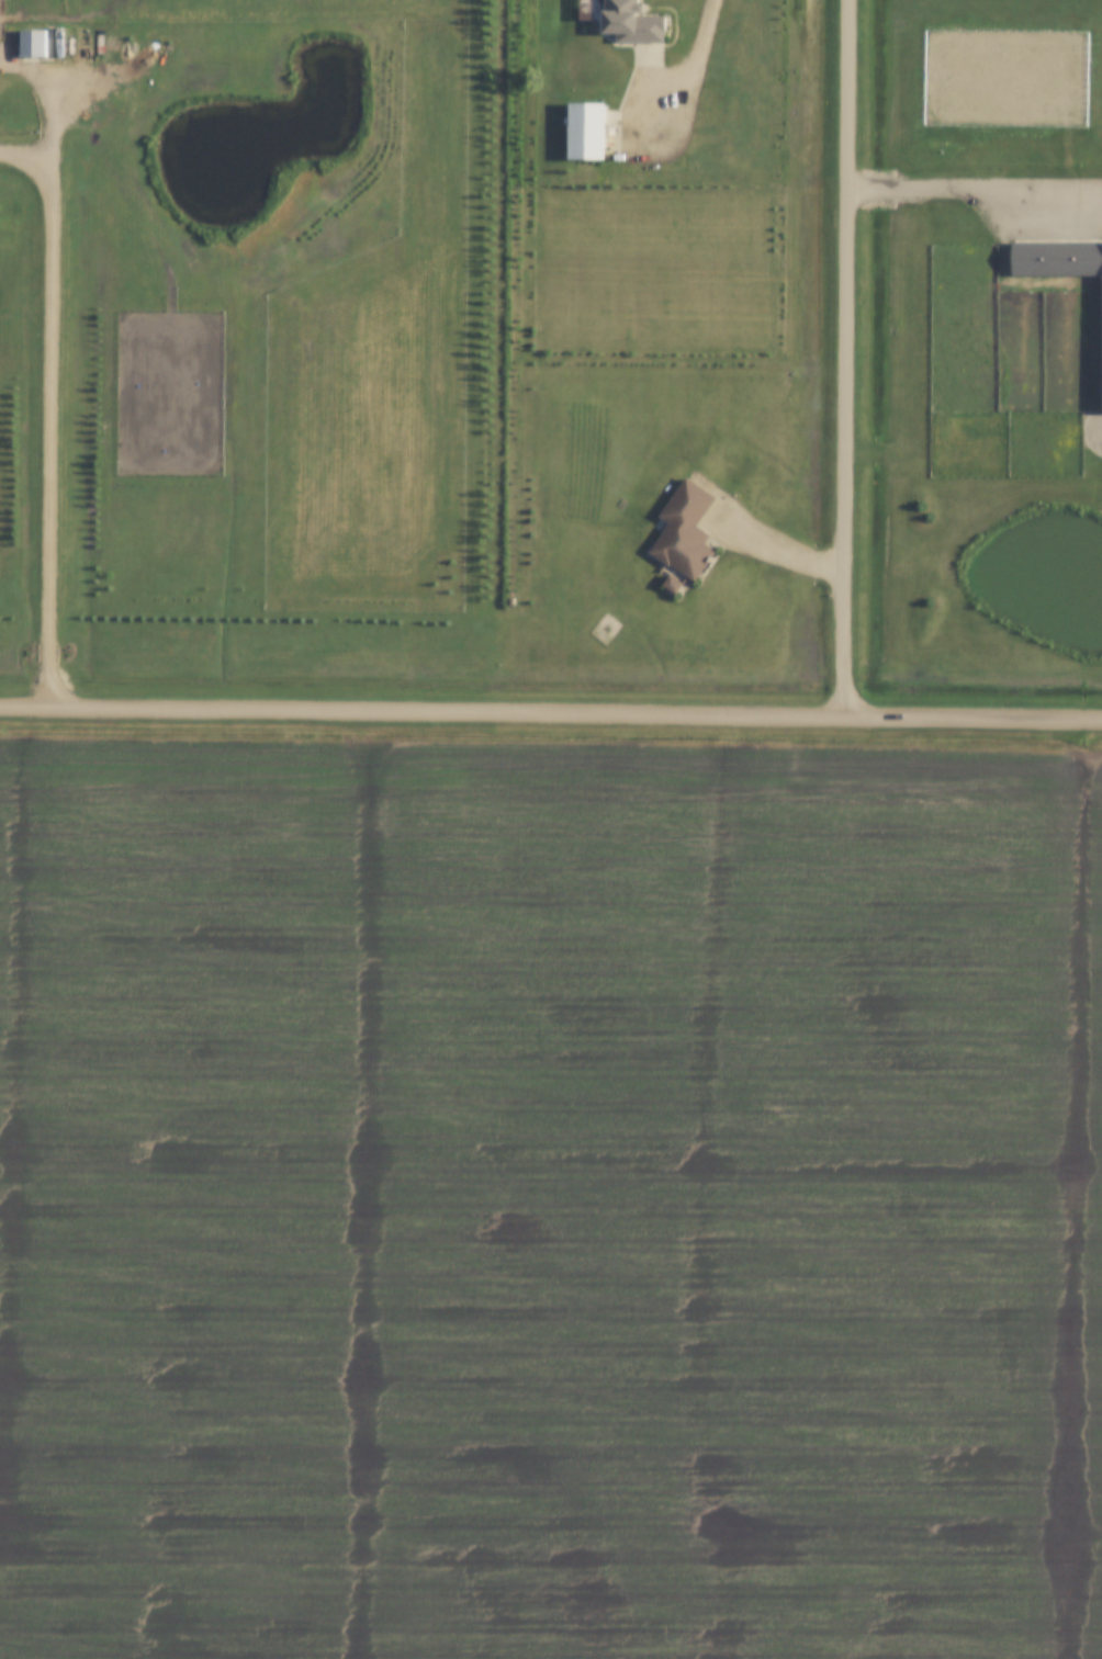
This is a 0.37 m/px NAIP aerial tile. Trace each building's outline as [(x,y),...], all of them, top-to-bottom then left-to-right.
[(606,33),(606,0),(639,0),(639,16),(665,16),(665,33),(663,33),(663,43),(618,43),(618,33),(606,33)] [(21,31),(46,31),(46,56),(21,56),(21,31)] [(569,103),(606,103),(606,160),(569,160),(569,103)] [(1012,244),(1101,244),(1101,276),(1012,276),(1012,244)] [(705,544),(712,550),(706,561),(709,563),(696,582),(671,564),(670,566),(651,553),(671,524),(660,517),(687,478),(717,499),(697,528),(710,537),(705,544)] [(672,575),(685,584),(677,595),(663,586),(672,575)]
